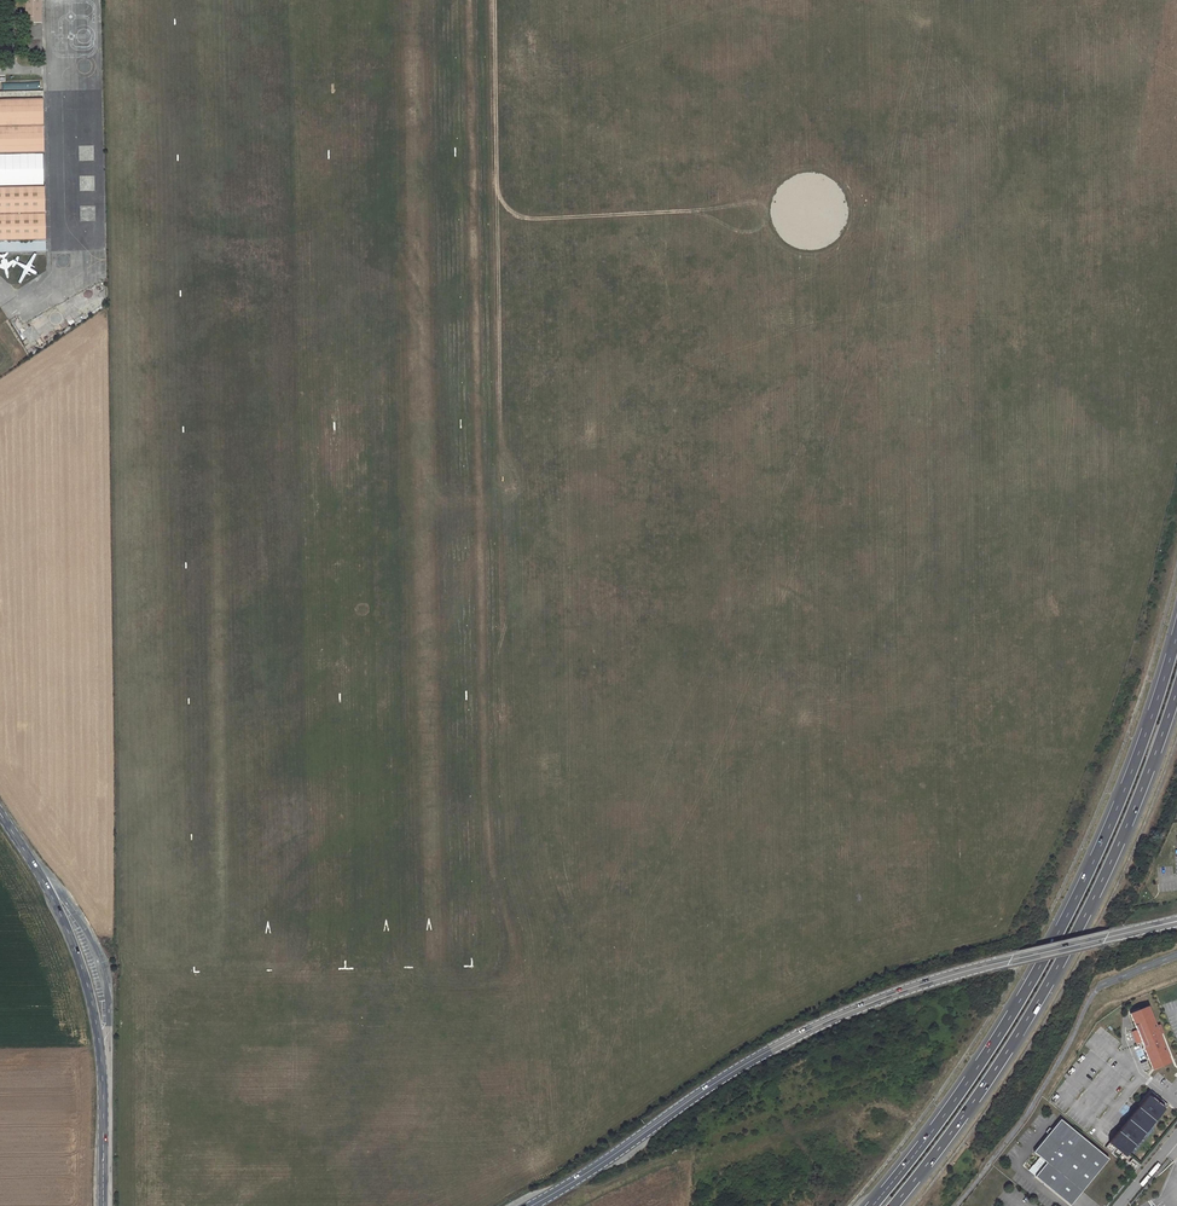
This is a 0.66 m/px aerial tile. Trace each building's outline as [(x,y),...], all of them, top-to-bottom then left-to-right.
[(27,23),(30,23),(31,55),(43,55),(42,0),(26,0),(27,23)] [(46,240),(45,186),(43,185),(43,153),(44,152),(43,91),(0,92),(0,274),(8,284),(15,291),(47,271),(46,250),(46,240)] [(1150,1007),(1132,1015),(1139,1031),(1134,1033),(1139,1045),(1144,1043),(1155,1070),(1173,1062),(1162,1035),(1166,1034),(1163,1025),(1159,1027),(1150,1007)] [(1165,1108),(1149,1094),(1135,1111),(1110,1143),(1126,1156),(1165,1108)] [(1109,1159),(1061,1119),(1034,1152),(1047,1162),(1035,1176),(1071,1205),(1109,1159)]
